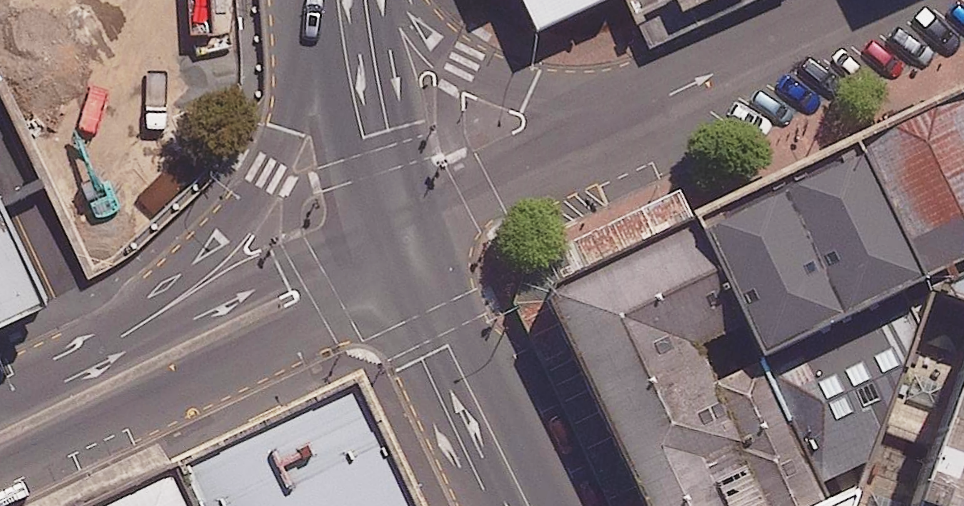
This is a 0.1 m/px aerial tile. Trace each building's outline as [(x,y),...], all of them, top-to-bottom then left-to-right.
[(559,21),(603,0),(550,0),(559,21)] [(639,10),(659,53),(772,0),(661,0),(639,10)] [(558,279),(667,505),(932,505),(963,413),(963,303),(933,292),(963,275),(963,87),(558,279)] [(0,165),(0,303),(54,277),(0,165)] [(933,292),(963,303),(963,275),(933,292)] [(183,463),(203,505),(436,505),(372,373),(183,463)] [(932,505),(963,505),(963,413),(932,505)] [(89,505),(176,505),(160,473),(89,505)]
